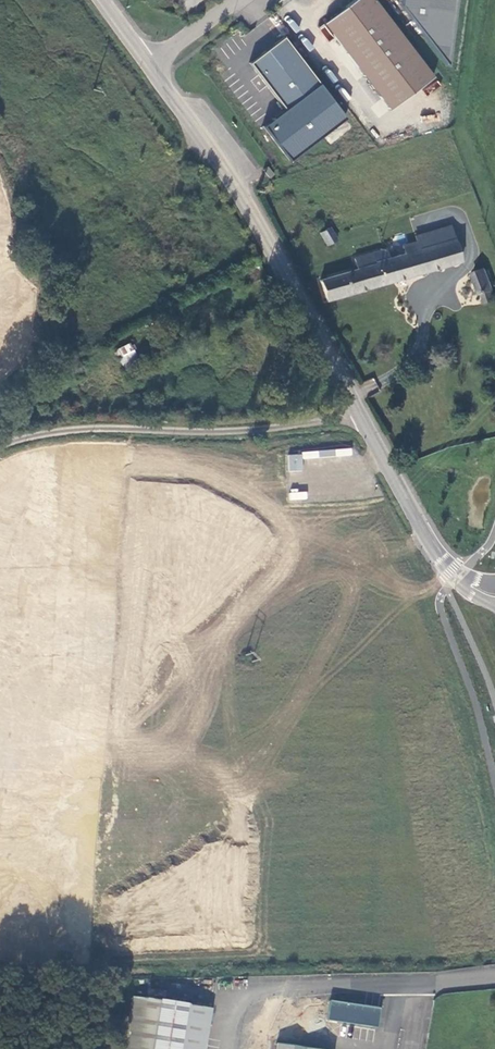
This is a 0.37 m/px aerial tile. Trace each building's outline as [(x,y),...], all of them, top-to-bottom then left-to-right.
[(387,107),(431,74),(374,0),(348,0),(321,20),(387,107)] [(453,67),(462,0),(407,0),(407,6),(453,67)] [(250,63),(286,110),(320,84),(284,37),(250,63)] [(347,119),(320,84),(286,110),(264,128),(291,162),(347,119)] [(267,167),(263,170),(269,178),(273,174),(267,167)] [(451,237),(447,222),(412,234),(413,238),(416,248),(451,237)] [(338,240),(330,227),(317,234),(325,248),(338,240)] [(372,251),(353,258),(355,266),(317,277),(324,299),(458,258),(451,237),(416,248),(413,238),(399,242),(402,251),(375,259),(372,251)] [(492,290),(485,269),(473,273),(479,294),(482,294),(483,296),(484,297),(485,297),(487,297),(489,296),(490,295),(490,293),(489,291),(492,290)] [(115,350),(121,363),(137,356),(131,343),(115,350)] [(374,378),(359,384),(363,394),(378,389),(374,378)] [(352,446),(302,453),(303,460),(353,454),(352,446)] [(302,454),(287,454),(288,471),(303,471),(302,454)] [(307,491),(288,493),(289,500),(307,499),(307,491)] [(134,997),(129,1027),(132,1027),(128,1048),(206,1048),(212,1009),(134,997)] [(380,1011),(331,1003),(329,1021),(377,1029),(380,1011)]
